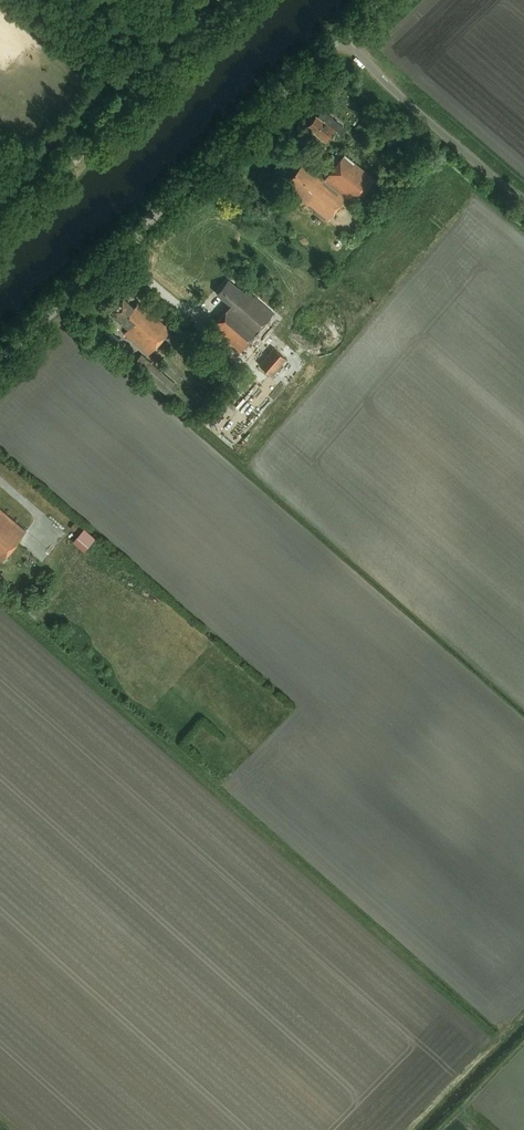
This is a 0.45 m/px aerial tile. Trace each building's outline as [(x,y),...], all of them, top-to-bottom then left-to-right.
[(323,110),(317,117),(316,116),(312,120),(310,120),(309,122),(309,124),(308,126),(315,131),(314,133),(325,142),(336,129),(342,134),(346,129),(323,110)] [(355,204),(375,179),(344,154),(324,179),(303,162),(287,183),(297,190),(295,193),(301,198),(300,199),(327,221),(346,197),(355,204)] [(239,353),(274,313),(247,291),(246,292),(240,286),(238,289),(229,280),(218,294),(231,305),(211,329),(239,353)] [(149,355),(170,330),(139,303),(134,308),(124,299),(112,312),(123,321),(121,323),(128,329),(124,334),(149,355)] [(271,375),(286,358),(274,348),(259,365),(271,375)] [(204,400),(196,409),(202,414),(210,406),(204,400)] [(26,531),(0,509),(0,561),(26,531)]
